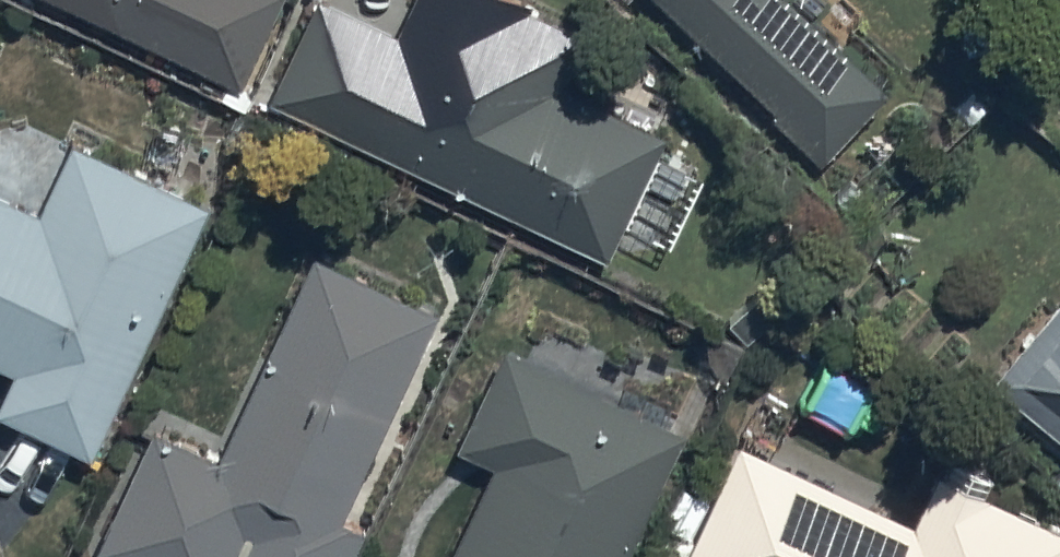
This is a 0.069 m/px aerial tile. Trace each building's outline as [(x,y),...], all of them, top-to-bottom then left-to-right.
[(240,76),(277,0),(82,0),(240,76)] [(270,85),(609,248),(667,126),(563,76),(588,23),(540,0),(408,0),(397,23),(348,0),(311,0),(270,85)] [(823,146),(887,79),(804,0),(670,0),(823,146)] [(0,186),(0,352),(16,360),(0,392),(0,401),(93,444),(210,195),(75,132),(41,206),(0,186)] [(315,243),(223,449),(154,418),(99,541),(135,556),(351,556),(367,521),(342,510),(437,299),(315,243)] [(991,368),(1059,424),(1059,282),(991,368)] [(682,421),(506,337),(459,436),(495,452),(448,556),(621,556),(682,421)] [(743,432),(684,555),(689,556),(1059,556),(1059,520),(988,487),(996,468),(954,448),(947,463),(940,460),(915,512),(743,432)]
